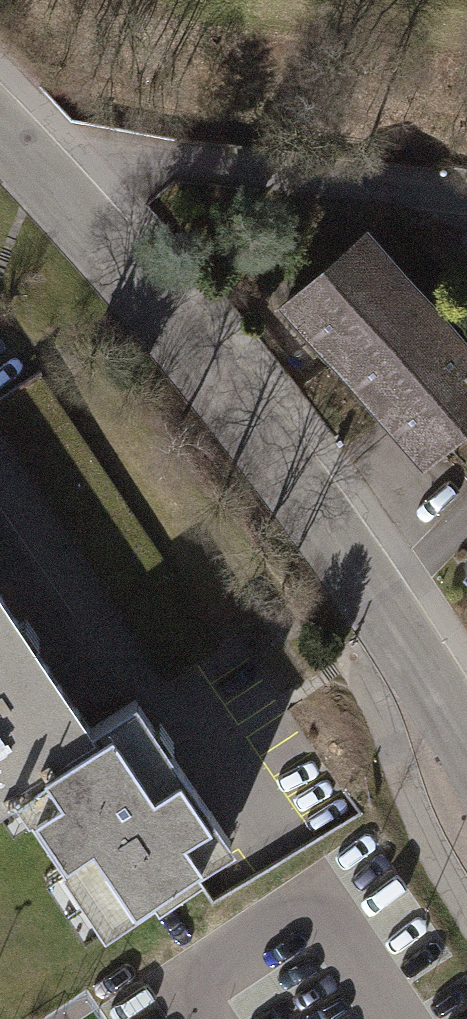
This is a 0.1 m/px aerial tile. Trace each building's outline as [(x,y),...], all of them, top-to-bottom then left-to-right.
[(299,292),(445,464),(466,446),(466,308),(389,216),(299,292)] [(0,588),(0,808),(15,798),(108,935),(239,847),(138,697),(94,727),(0,588)]
